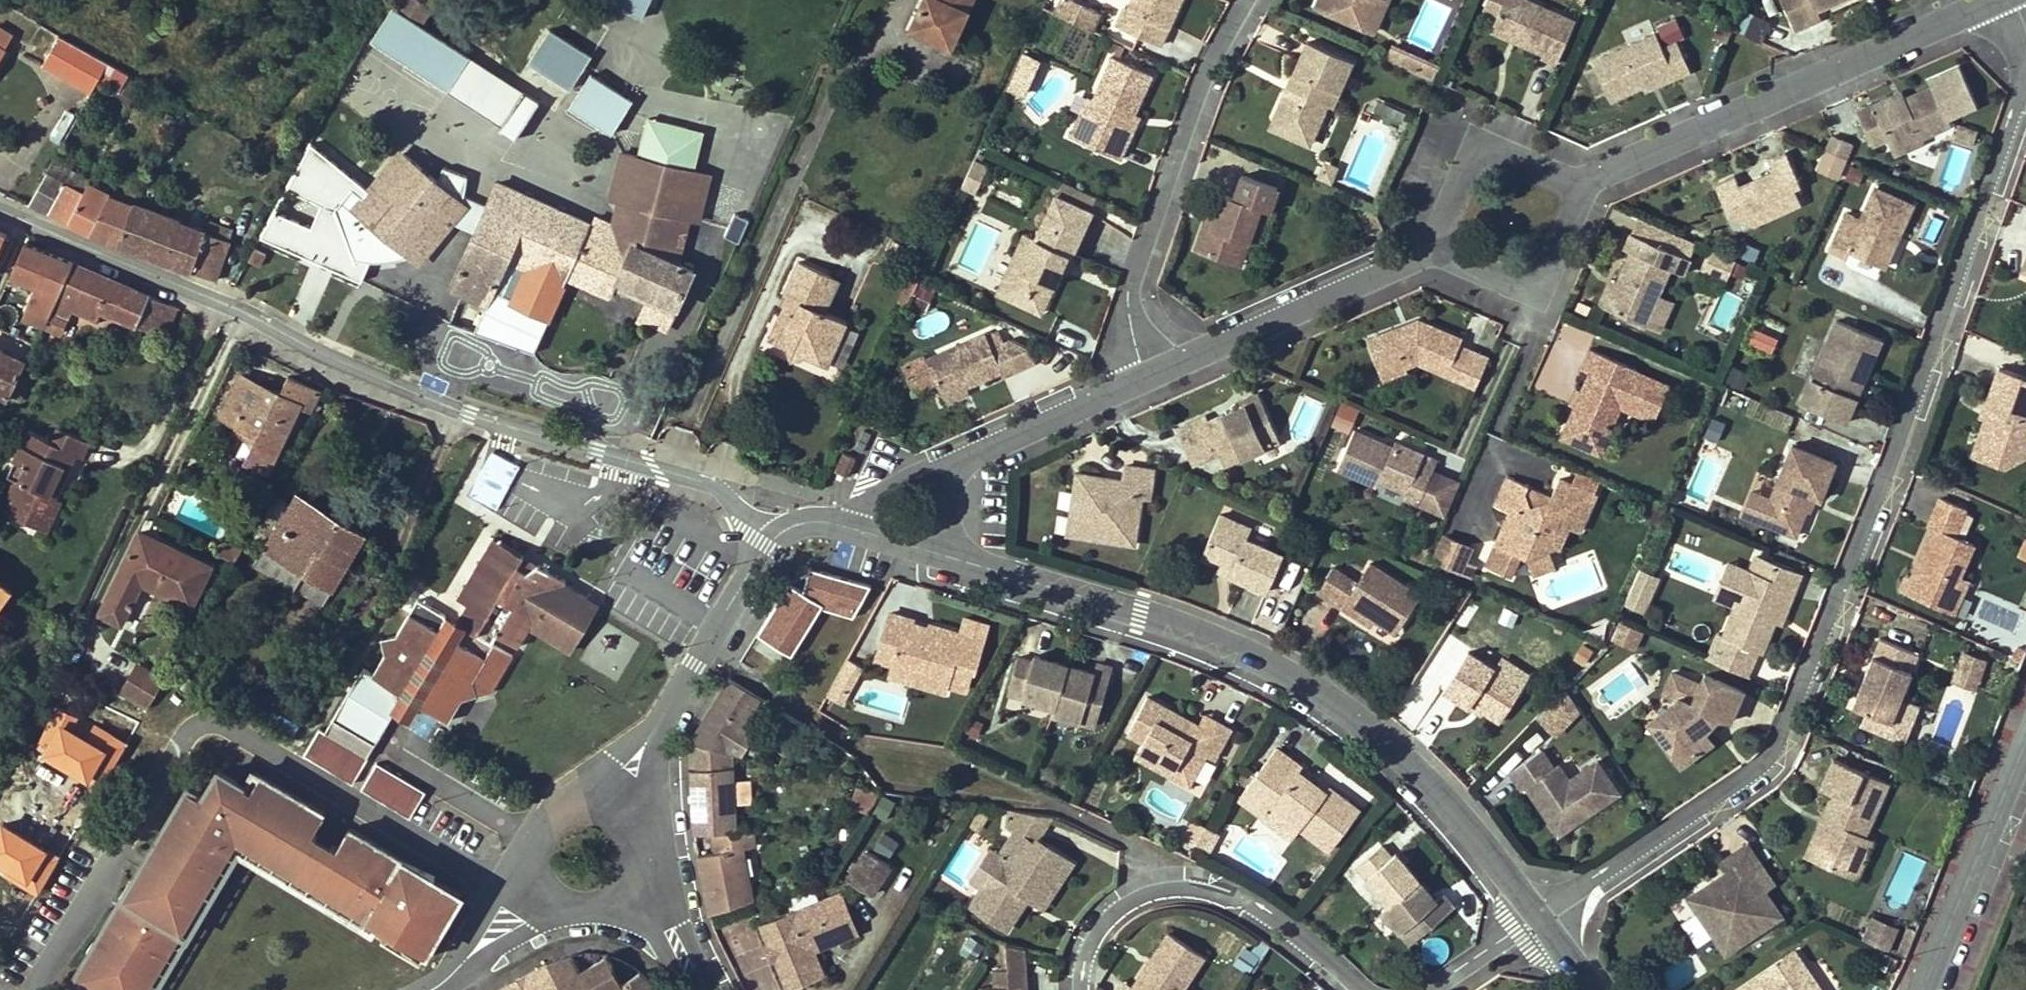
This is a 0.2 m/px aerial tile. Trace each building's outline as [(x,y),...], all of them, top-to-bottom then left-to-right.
[(433,8),(420,0),(403,0),(399,6),(424,22),(433,8)] [(650,0),(607,0),(607,1),(642,18),(650,0)] [(971,0),(924,0),(914,20),(929,27),(925,34),(951,46),(971,0)] [(1100,12),(1074,0),(1062,0),(1056,13),(1092,30),(1100,12)] [(1134,11),(1128,9),(1125,7),(1117,25),(1160,44),(1180,0),(1140,0),(1134,11)] [(1140,0),(1132,0),(1128,9),(1134,11),(1140,0)] [(1316,5),(1362,26),(1374,0),(1319,0),(1316,5)] [(1362,26),(1374,31),(1387,0),(1374,0),(1362,26)] [(1504,0),(1489,0),(1485,8),(1498,13),(1504,0)] [(1575,21),(1528,0),(1504,0),(1498,13),(1491,30),(1511,39),(1513,34),(1518,36),(1516,41),(1543,54),(1542,57),(1557,63),(1575,21)] [(1795,29),(1821,17),(1817,7),(1832,0),(1782,0),(1795,29)] [(469,57),(393,7),(372,40),(448,90),(469,57)] [(1763,40),(1773,22),(1744,8),(1734,27),(1763,40)] [(225,20),(229,13),(223,9),(218,16),(225,20)] [(925,34),(929,27),(914,20),(911,28),(925,34)] [(527,58),(570,84),(592,50),(549,23),(527,58)] [(6,50),(4,49),(12,36),(0,29),(0,59),(6,50)] [(1690,71),(1677,41),(1663,48),(1656,33),(1594,61),(1611,100),(1643,86),(1644,85),(1643,83),(1654,78),(1655,80),(1672,72),(1674,77),(1690,71)] [(93,91),(108,63),(59,35),(44,63),(93,91)] [(1120,54),(1124,45),(1112,41),(1109,48),(1120,54)] [(1332,107),(1352,61),(1308,41),(1293,76),(1297,86),(1293,95),(1286,92),(1275,116),(1281,131),(1299,139),(1314,134),(1327,105),(1332,107)] [(1439,67),(1392,46),(1386,59),(1434,80),(1439,67)] [(1027,91),(1038,54),(1021,49),(1010,86),(1027,91)] [(158,59),(163,55),(159,50),(154,54),(158,59)] [(1135,113),(1152,74),(1113,56),(1094,99),(1085,118),(1080,115),(1070,136),(1120,159),(1128,141),(1123,138),(1135,113)] [(524,92),(469,57),(448,90),(502,125),(524,92)] [(142,82),(122,71),(119,77),(138,89),(142,82)] [(1645,91),(1674,77),(1672,72),(1655,80),(1654,78),(1643,83),(1644,85),(1643,86),(1645,91)] [(612,133),(633,100),(591,74),(570,107),(612,133)] [(1293,95),(1297,86),(1293,76),(1286,92),(1293,95)] [(129,105),(137,90),(124,82),(115,97),(129,105)] [(1921,137),(1951,124),(1934,86),(1904,98),(1896,102),(1893,95),(1857,111),(1872,146),(1887,139),(1889,144),(1918,131),(1921,137)] [(515,139),(539,102),(524,92),(502,125),(499,129),(515,139)] [(1904,98),(1901,92),(1893,95),(1896,102),(1904,98)] [(1085,118),(1094,99),(1089,96),(1080,115),(1085,118)] [(1398,124),(1405,106),(1375,96),(1369,114),(1398,124)] [(1128,141),(1140,115),(1135,113),(1123,138),(1128,141)] [(1281,131),(1275,116),(1271,127),(1281,131)] [(697,159),(703,132),(648,118),(644,135),(641,145),(659,149),(661,162),(671,165),(679,155),(697,159)] [(1966,141),(1970,129),(1959,125),(1954,137),(1966,141)] [(1973,144),(1977,131),(1970,129),(1966,141),(1973,144)] [(1894,155),(1923,142),(1921,137),(1918,131),(1889,144),(1894,155)] [(681,254),(663,242),(678,215),(692,218),(699,220),(710,175),(694,170),(697,159),(679,155),(671,165),(661,162),(659,149),(641,145),(644,135),(634,132),(629,154),(622,152),(610,198),(618,200),(615,225),(595,216),(595,214),(569,203),(565,212),(498,182),(488,204),(486,209),(463,199),(464,196),(465,194),(465,193),(466,191),(466,190),(466,187),(467,185),(467,182),(467,180),(468,177),(468,176),(443,167),(438,181),(404,153),(395,163),(392,161),(363,196),(352,188),(335,208),(340,221),(344,220),(348,229),(343,231),(356,262),(357,262),(356,259),(357,260),(359,260),(361,260),(364,260),(367,261),(369,261),(372,261),(375,261),(377,261),(382,261),(387,261),(393,260),(398,259),(401,258),(404,258),(409,256),(414,254),(417,253),(421,251),(424,249),(427,247),(430,245),(433,242),(436,240),(438,238),(441,236),(443,233),(446,231),(448,228),(450,226),(451,224),(452,223),(455,219),(479,225),(476,233),(465,256),(451,288),(487,303),(474,331),(534,352),(568,276),(612,296),(616,287),(646,301),(657,306),(652,317),(642,312),(637,320),(648,326),(650,321),(666,329),(677,306),(685,288),(681,286),(685,278),(689,280),(693,270),(677,263),(681,254)] [(1310,144),(1314,134),(1299,139),(1310,144)] [(1846,157),(1852,144),(1832,136),(1826,148),(1846,157)] [(996,155),(980,148),(972,165),(988,172),(996,155)] [(395,163),(404,153),(401,150),(392,161),(395,163)] [(1837,176),(1845,158),(1827,150),(1819,168),(1837,176)] [(1754,224),(1801,202),(1793,187),(1800,183),(1786,153),(1769,160),(1774,171),(1740,186),(1735,175),(1715,184),(1728,214),(1754,224)] [(1336,173),(1338,167),(1324,161),(1322,166),(1336,173)] [(70,174),(52,163),(47,172),(65,183),(70,174)] [(1332,183),(1336,173),(1322,166),(1318,177),(1332,183)] [(88,185),(91,179),(72,171),(70,174),(65,183),(84,192),(88,185)] [(1225,194),(1217,216),(1212,229),(1203,226),(1195,250),(1231,262),(1239,240),(1249,243),(1261,208),(1270,211),(1278,187),(1242,175),(1234,197),(1225,194)] [(69,223),(83,195),(84,192),(65,183),(48,214),(68,223),(69,223)] [(104,206),(109,195),(88,185),(84,192),(83,195),(104,206)] [(1880,264),(1892,234),(1898,237),(1913,204),(1875,187),(1861,219),(1846,212),(1830,250),(1845,257),(1848,250),(1880,264)] [(138,192),(129,189),(122,200),(134,204),(135,202),(133,201),(135,196),(138,192)] [(488,204),(465,194),(464,196),(463,199),(486,209),(488,204)] [(120,243),(134,204),(122,200),(109,195),(104,206),(83,195),(69,223),(91,232),(120,243)] [(1072,255),(1091,211),(1056,195),(1036,238),(1025,233),(1014,257),(1025,262),(1019,276),(1025,292),(1046,302),(1067,254),(1073,257),(1073,256),(1072,255)] [(216,279),(229,240),(207,232),(179,221),(182,214),(177,212),(175,217),(135,202),(134,204),(120,243),(216,279)] [(734,212),(728,235),(740,238),(746,215),(734,212)] [(1212,229),(1217,216),(1208,213),(1203,226),(1212,229)] [(681,254),(692,218),(678,215),(663,242),(681,254)] [(479,225),(455,219),(452,223),(476,233),(479,225)] [(229,240),(233,229),(210,221),(207,232),(229,240)] [(1690,258),(1631,233),(1624,247),(1632,250),(1617,283),(1606,308),(1659,330),(1671,302),(1658,296),(1670,267),(1683,273),(1690,258)] [(1885,266),(1898,237),(1892,234),(1880,264),(1885,266)] [(1240,265),(1249,243),(1239,240),(1231,262),(1240,265)] [(45,326),(73,262),(25,243),(11,275),(36,286),(24,317),(45,326)] [(260,265),(266,254),(255,248),(249,259),(260,265)] [(1734,260),(1713,251),(1708,261),(1729,270),(1734,260)] [(1066,273),(1073,257),(1067,254),(1061,270),(1066,273)] [(1041,313),(1046,302),(1025,292),(1019,276),(1025,262),(1014,257),(998,292),(1041,313)] [(828,364),(847,323),(824,312),(839,279),(799,261),(784,295),(788,297),(800,302),(795,314),(791,312),(778,342),(787,346),(792,359),(805,354),(828,364)] [(1729,270),(1708,261),(1705,270),(1725,279),(1729,270)] [(73,262),(45,326),(62,333),(73,307),(100,319),(104,310),(164,336),(177,306),(150,295),(73,262)] [(1617,283),(1611,279),(1599,305),(1606,308),(1617,283)] [(925,309),(933,292),(919,286),(911,303),(925,309)] [(1730,330),(1738,294),(1718,289),(1710,326),(1730,330)] [(778,342),(791,312),(795,314),(800,302),(788,297),(769,338),(778,342)] [(652,317),(657,306),(646,301),(642,312),(652,317)] [(1489,358),(1459,345),(1462,338),(1419,319),(1408,324),(1411,330),(1401,334),(1398,327),(1367,339),(1383,380),(1406,371),(1404,367),(1419,362),(1476,387),(1489,358)] [(1846,422),(1882,340),(1837,320),(1801,402),(1846,422)] [(1747,340),(1771,349),(1778,332),(1753,323),(1747,340)] [(1401,334),(1411,330),(1408,324),(1398,327),(1401,334)] [(1018,369),(1006,342),(1004,343),(999,331),(987,336),(985,333),(926,359),(937,382),(943,396),(967,386),(1001,371),(1003,375),(1018,369)] [(1659,409),(1669,385),(1635,371),(1636,368),(1590,349),(1581,368),(1590,373),(1575,406),(1583,409),(1575,427),(1606,440),(1620,406),(1640,414),(1645,403),(1659,409)] [(0,350),(0,393),(9,398),(26,362),(0,350)] [(926,359),(924,355),(904,364),(916,392),(937,382),(926,359)] [(1743,389),(1750,374),(1733,367),(1727,381),(1743,389)] [(2025,436),(2025,376),(1999,367),(1986,404),(1993,406),(1988,419),(1985,418),(1985,419),(1976,443),(1995,449),(2002,465),(2002,466),(2003,466),(2025,455),(2025,440),(2025,438),(2025,436)] [(280,394),(242,375),(222,417),(237,424),(232,433),(245,439),(237,454),(275,472),(283,456),(277,453),(300,404),(311,408),(319,391),(288,376),(280,394)] [(945,401),(969,391),(967,386),(943,396),(945,401)] [(1575,406),(1582,391),(1576,388),(1569,403),(1575,406)] [(1278,441),(1257,393),(1241,400),(1243,405),(1207,421),(1205,417),(1178,428),(1190,454),(1199,451),(1203,459),(1220,452),(1225,464),(1278,441)] [(1351,429),(1356,402),(1338,399),(1333,426),(1351,429)] [(1654,421),(1659,409),(1645,403),(1640,414),(1654,421)] [(1988,419),(1993,406),(1986,404),(1981,418),(1985,419),(1985,418),(1988,419)] [(1575,427),(1583,409),(1575,406),(1562,437),(1600,453),(1606,440),(1575,427)] [(1709,415),(1704,434),(1719,438),(1724,419),(1709,415)] [(42,510),(53,516),(61,500),(55,497),(49,494),(63,465),(69,467),(76,453),(82,456),(89,441),(60,427),(52,442),(29,430),(8,475),(16,479),(2,509),(34,525),(42,510)] [(1419,464),(1424,453),(1395,441),(1393,446),(1355,429),(1337,469),(1377,486),(1379,480),(1407,493),(1404,498),(1418,504),(1433,470),(1419,464)] [(2002,465),(1995,449),(1976,443),(1972,456),(2002,466),(2002,465)] [(1820,499),(1835,462),(1792,445),(1762,522),(1795,535),(1806,508),(1812,495),(1816,497),(1820,499)] [(1203,459),(1199,451),(1190,454),(1194,464),(1203,459)] [(847,476),(856,458),(843,453),(835,471),(847,476)] [(55,497),(69,467),(63,465),(49,494),(55,497)] [(1134,544),(1142,497),(1149,498),(1154,470),(1126,466),(1123,480),(1122,486),(1111,484),(1106,477),(1094,486),(1075,483),(1070,517),(1084,520),(1082,536),(1134,544)] [(1445,516),(1460,482),(1433,470),(1418,504),(1445,516)] [(1094,486),(1106,477),(1077,472),(1075,483),(1094,486)] [(1593,493),(1599,481),(1579,472),(1574,485),(1593,493)] [(1551,536),(1557,521),(1570,527),(1579,531),(1595,494),(1593,493),(1574,485),(1559,479),(1552,496),(1550,500),(1531,507),(1526,492),(1528,485),(1508,476),(1495,505),(1510,511),(1486,564),(1511,575),(1523,548),(1526,556),(1554,546),(1551,536)] [(1122,486),(1123,480),(1106,477),(1111,484),(1122,486)] [(1550,500),(1552,496),(1528,485),(1526,492),(1531,507),(1550,500)] [(298,492),(288,509),(328,533),(338,516),(298,492)] [(1810,510),(1816,497),(1812,495),(1806,508),(1810,510)] [(1965,511),(1966,508),(1941,498),(1929,524),(1954,535),(1965,511)] [(304,572),(333,590),(367,533),(338,516),(328,533),(288,509),(275,501),(262,523),(275,530),(267,543),(254,565),(294,589),(304,572)] [(1650,519),(1655,507),(1642,502),(1637,513),(1650,519)] [(46,531),(53,516),(42,510),(34,525),(46,531)] [(1963,534),(1972,514),(1965,511),(1956,531),(1963,534)] [(1283,555),(1246,538),(1251,527),(1220,514),(1203,553),(1222,561),(1233,566),(1230,575),(1267,591),(1283,555)] [(1082,536),(1084,520),(1070,517),(1067,533),(1082,536)] [(1560,548),(1570,527),(1557,521),(1551,536),(1554,546),(1560,548)] [(254,535),(267,543),(275,530),(262,523),(254,535)] [(1960,575),(1974,544),(1954,535),(1929,524),(1929,525),(1934,527),(1921,556),(1925,559),(1922,565),(1918,563),(1912,577),(1907,574),(1900,590),(1945,610),(1960,575)] [(140,532),(138,538),(157,547),(160,542),(140,532)] [(1466,559),(1471,547),(1445,535),(1435,559),(1460,570),(1465,559),(1466,559)] [(494,537),(487,547),(526,571),(538,564),(494,537)] [(211,567),(160,542),(157,547),(138,538),(100,613),(121,624),(141,582),(191,607),(211,567)] [(236,562),(244,547),(237,543),(232,550),(223,546),(218,553),(236,562)] [(325,732),(368,757),(391,719),(387,717),(394,704),(400,703),(403,712),(406,710),(405,709),(405,706),(406,704),(408,702),(410,701),(412,701),(415,702),(416,703),(418,705),(421,703),(449,720),(462,698),(492,691),(513,655),(492,643),(497,634),(518,646),(530,627),(560,645),(587,598),(564,584),(566,581),(538,564),(526,571),(487,547),(458,597),(469,604),(457,624),(454,624),(454,623),(453,621),(451,620),(449,619),(448,619),(446,620),(445,615),(418,599),(396,634),(382,638),(385,653),(373,673),(363,668),(325,732)] [(1760,576),(1766,560),(1756,556),(1750,572),(1760,576)] [(1470,575),(1475,564),(1466,559),(1465,559),(1460,570),(1470,575)] [(1762,651),(1774,620),(1787,588),(1794,590),(1800,574),(1766,560),(1760,576),(1750,572),(1724,636),(1762,651)] [(802,587),(783,579),(761,634),(796,648),(816,600),(854,615),(867,583),(813,561),(802,587)] [(1230,575),(1233,566),(1222,561),(1218,570),(1230,575)] [(1396,633),(1421,595),(1370,563),(1358,583),(1333,567),(1317,592),(1343,608),(1347,601),(1375,620),(1396,633)] [(1650,595),(1658,577),(1640,569),(1632,587),(1650,595)] [(323,606),(333,590),(304,572),(294,589),(323,606)] [(1954,614),(1969,579),(1960,575),(1945,610),(1954,614)] [(11,587),(0,579),(0,603),(11,587)] [(1454,603),(1461,592),(1448,584),(1441,595),(1454,603)] [(1644,609),(1650,595),(1632,587),(1626,601),(1644,609)] [(1781,623),(1794,590),(1787,588),(1774,620),(1781,623)] [(587,598),(560,645),(570,650),(597,604),(587,598)] [(1375,620),(1347,601),(1343,608),(1371,626),(1375,620)] [(876,658),(893,663),(925,673),(921,684),(945,691),(948,683),(966,689),(972,670),(974,671),(983,640),(930,624),(929,627),(927,634),(911,630),(913,622),(914,619),(890,613),(876,658)] [(1618,617),(1609,639),(1635,650),(1644,628),(1618,617)] [(929,627),(913,622),(911,630),(927,634),(929,627)] [(1920,705),(1901,697),(1919,654),(1880,638),(1853,705),(1866,711),(1861,724),(1905,743),(1920,705)] [(1583,663),(1592,651),(1583,645),(1575,658),(1583,663)] [(1523,686),(1468,651),(1444,690),(1470,706),(1472,703),(1484,711),(1500,722),(1523,686)] [(1984,659),(1965,653),(1964,656),(1983,663),(1984,659)] [(1018,657),(1008,692),(1055,707),(1053,713),(1095,726),(1113,668),(1097,664),(1094,673),(1068,665),(1034,655),(1033,661),(1018,657)] [(1980,670),(1983,663),(1964,656),(1964,657),(1973,661),(1971,667),(1980,670)] [(1974,687),(1980,670),(1971,667),(1973,661),(1964,657),(1956,680),(1974,687)] [(842,667),(856,675),(861,666),(847,658),(842,667)] [(893,663),(889,675),(921,684),(925,673),(893,663)] [(164,681),(138,666),(123,692),(149,707),(164,681)] [(842,667),(827,695),(841,703),(856,675),(842,667)] [(1729,721),(1743,691),(1705,675),(1700,684),(1673,673),(1664,693),(1677,698),(1676,701),(1666,723),(1662,726),(1662,732),(1674,748),(1672,754),(1681,765),(1711,742),(1706,735),(1702,730),(1710,713),(1720,718),(1729,721)] [(731,753),(738,755),(753,730),(744,724),(760,697),(730,678),(690,743),(731,753)] [(1565,688),(1538,712),(1555,731),(1582,707),(1565,688)] [(1176,768),(1193,777),(1205,754),(1214,759),(1231,729),(1215,720),(1203,742),(1193,737),(1195,734),(1182,728),(1187,718),(1147,696),(1127,733),(1143,741),(1140,748),(1159,759),(1156,765),(1172,775),(1176,768)] [(1666,723),(1676,701),(1649,721),(1672,754),(1674,748),(1662,732),(1662,726),(1666,723)] [(387,717),(391,719),(400,703),(394,704),(387,717)] [(1484,711),(1472,703),(1470,706),(1482,714),(1484,711)] [(278,711),(272,722),(291,732),(297,720),(278,711)] [(1706,735),(1720,718),(1710,713),(1702,730),(1706,735)] [(1200,725),(1187,718),(1182,728),(1195,734),(1193,737),(1203,742),(1215,720),(1206,714),(1200,725)] [(972,719),(966,731),(976,735),(982,724),(972,719)] [(320,728),(304,755),(352,784),(368,757),(325,732),(320,728)] [(731,753),(690,743),(695,834),(712,833),(720,832),(736,832),(734,803),(752,802),(750,779),(733,780),(731,753)] [(1140,748),(1136,754),(1156,765),(1159,759),(1140,748)] [(1317,791),(1319,788),(1299,772),(1302,767),(1276,748),(1239,798),(1264,817),(1262,818),(1292,840),(1301,828),(1331,850),(1360,811),(1329,788),(1326,792),(1323,795),(1317,791)] [(1574,822),(1619,793),(1597,761),(1569,780),(1558,764),(1553,767),(1541,749),(1510,771),(1522,790),(1527,786),(1548,817),(1555,813),(1570,816),(1574,822)] [(1865,835),(1888,782),(1834,758),(1821,788),(1833,793),(1824,813),(1830,815),(1825,825),(1820,823),(1812,842),(1826,848),(1819,862),(1841,872),(1848,855),(1858,851),(1865,835)] [(377,762),(361,789),(410,818),(422,798),(426,792),(377,762)] [(1176,768),(1172,775),(1189,784),(1193,777),(1176,768)] [(297,796),(254,771),(245,786),(242,791),(233,786),(236,780),(220,771),(204,797),(189,787),(155,845),(158,846),(135,883),(133,881),(124,896),(127,897),(120,909),(117,908),(109,921),(87,950),(91,952),(75,978),(92,989),(94,989),(144,989),(149,981),(152,983),(198,904),(188,897),(195,886),(205,892),(237,839),(263,855),(297,796)] [(236,780),(233,786),(242,791),(245,786),(236,780)] [(881,791),(858,785),(854,802),(871,806),(881,791)] [(297,796),(263,855),(295,874),(317,836),(313,833),(322,817),(309,810),(312,805),(297,796)] [(312,805),(309,810),(322,817),(325,812),(312,805)] [(983,886),(971,905),(1007,928),(1023,905),(1019,902),(1024,894),(1028,897),(1043,906),(1073,861),(1038,839),(1053,816),(1012,810),(1014,822),(1010,828),(1014,831),(999,854),(998,855),(1002,858),(983,886)] [(1559,833),(1574,822),(1570,816),(1555,813),(1548,817),(1559,833)] [(1825,825),(1830,815),(1824,813),(1820,823),(1825,825)] [(1206,826),(1193,819),(1183,837),(1196,844),(1206,826)] [(1208,850),(1218,833),(1206,826),(1196,844),(1208,850)] [(363,835),(350,827),(347,832),(360,840),(363,835)] [(736,832),(720,832),(723,850),(716,852),(699,855),(710,913),(753,900),(743,848),(756,845),(755,831),(736,832)] [(403,859),(363,835),(360,840),(347,832),(338,848),(333,845),(317,836),(295,874),(291,881),(306,890),(310,883),(395,933),(396,931),(403,934),(401,937),(426,951),(450,910),(460,893),(446,884),(434,878),(436,874),(403,859)] [(712,833),(716,852),(723,850),(720,832),(712,833)] [(884,833),(875,847),(887,855),(897,841),(884,833)] [(1857,879),(1874,839),(1865,835),(1858,851),(1848,855),(1841,872),(1857,879)] [(239,850),(259,862),(263,855),(237,839),(205,892),(195,886),(188,897),(198,904),(152,983),(149,981),(144,989),(156,989),(239,850)] [(1819,862),(1826,848),(1812,842),(1805,856),(1819,862)] [(1782,916),(1752,871),(1762,864),(1748,843),(1721,861),(1727,871),(1731,876),(1721,883),(1713,881),(1710,895),(1694,906),(1726,953),(1782,916)] [(155,845),(133,881),(135,883),(158,846),(155,845)] [(1357,865),(1389,904),(1418,879),(1396,853),(1392,856),(1382,845),(1357,865)] [(971,878),(983,886),(1002,858),(998,855),(999,854),(991,849),(971,878)] [(858,864),(853,872),(848,879),(871,894),(890,865),(867,850),(858,864)] [(1902,852),(1892,885),(1912,891),(1923,859),(1902,852)] [(295,874),(263,855),(259,862),(291,881),(295,874)] [(849,870),(853,872),(858,864),(854,861),(849,870)] [(1721,883),(1731,876),(1727,871),(1713,881),(1721,883)] [(1389,904),(1382,909),(1411,942),(1454,907),(1443,894),(1436,900),(1418,879),(1389,904)] [(1694,906),(1710,895),(1713,881),(1688,897),(1694,906)] [(310,883),(306,890),(422,958),(426,951),(401,937),(403,934),(396,931),(395,933),(310,883)] [(774,956),(775,959),(788,989),(823,974),(815,954),(811,956),(809,952),(826,946),(828,939),(839,935),(841,939),(858,933),(840,892),(761,924),(770,945),(770,947),(775,945),(779,954),(774,956)] [(1019,902),(1023,905),(1028,897),(1024,894),(1019,902)] [(124,896),(117,908),(120,909),(127,897),(124,896)] [(1892,938),(1896,929),(1874,919),(1869,928),(1892,938)] [(1887,948),(1892,938),(1869,928),(1865,939),(1887,948)] [(1205,956),(1169,932),(1150,959),(1155,963),(1137,989),(1182,989),(1205,956)] [(828,939),(826,946),(841,939),(839,935),(828,939)] [(1242,939),(1233,961),(1252,970),(1262,948),(1242,939)] [(1906,957),(1911,946),(1901,942),(1896,953),(1906,957)] [(993,969),(995,987),(1027,984),(1025,968),(1007,969),(1005,944),(1000,943),(1002,968),(993,969)] [(1024,949),(1005,944),(1007,969),(1025,968),(1024,949)] [(770,945),(765,947),(771,961),(775,959),(774,956),(779,954),(775,945),(770,947),(770,945)] [(1794,950),(1735,989),(1822,989),(1794,950)] [(1893,972),(1899,958),(1885,952),(1879,966),(1893,972)] [(650,982),(644,975),(640,971),(622,982),(608,956),(581,971),(573,956),(548,964),(562,989),(656,989),(650,982)] [(1117,989),(1137,989),(1155,963),(1150,959),(1132,986),(1123,980),(1117,989)] [(548,964),(500,989),(562,989),(548,964)]
